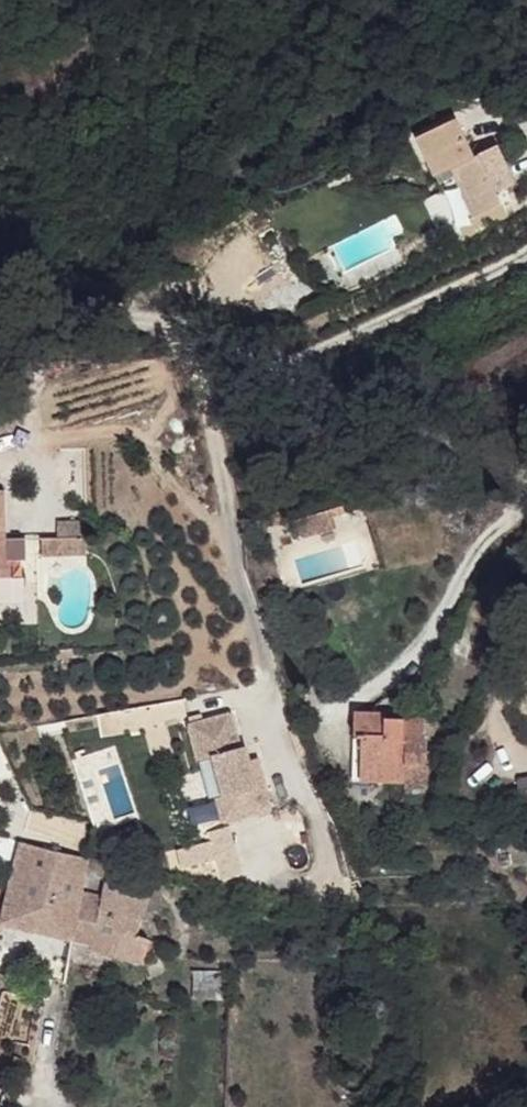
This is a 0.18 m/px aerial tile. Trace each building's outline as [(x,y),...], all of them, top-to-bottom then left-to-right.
[(459,118),(423,135),(443,174),(460,165),(479,157),(459,118)] [(479,157),(460,165),(483,215),(509,203),(486,153),(479,157)] [(5,566),(26,565),(25,543),(4,544),(2,493),(0,494),(0,566),(5,566)] [(348,513),(295,528),(300,546),(346,533),(341,524),(350,520),(348,513)] [(57,542),(41,542),(42,558),(57,558),(86,557),(85,526),(57,526),(57,542)] [(239,744),(228,710),(187,723),(198,757),(212,753),(224,793),(233,790),(240,813),(272,803),(260,764),(249,758),(246,750),(244,742),(239,744)] [(385,719),(351,721),(353,744),(361,743),(361,777),(380,777),(385,769),(404,769),(404,748),(421,747),(422,724),(385,724),(385,719)] [(254,747),(246,750),(249,758),(260,764),(254,747)] [(22,843),(18,863),(6,862),(4,874),(0,873),(0,911),(6,913),(5,924),(92,945),(91,950),(115,956),(116,947),(148,954),(150,937),(141,935),(149,896),(104,885),(103,900),(81,894),(88,859),(22,843)]
